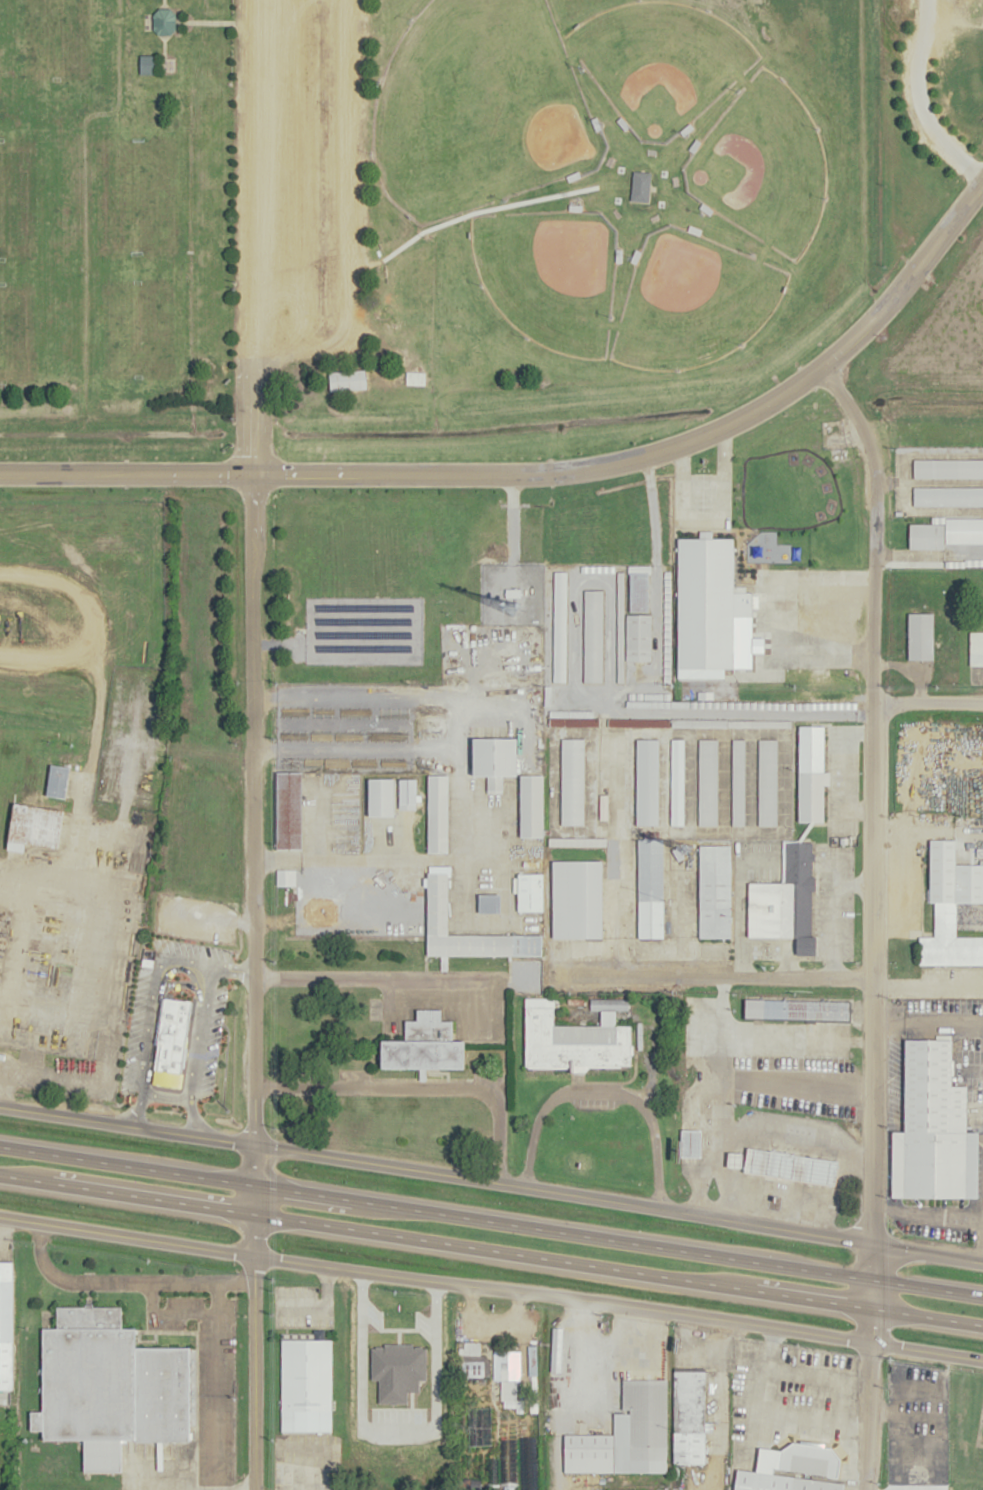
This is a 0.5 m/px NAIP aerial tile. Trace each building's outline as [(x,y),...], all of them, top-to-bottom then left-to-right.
[(157,8),(151,14),(152,28),(157,37),(168,37),(176,30),(176,15),(169,8),(157,8)] [(140,54),(140,72),(156,73),(155,54),(140,54)] [(632,170),(629,199),(648,201),(651,172),(632,170)] [(328,372),(330,391),(367,389),(365,369),(328,372)] [(406,372),(405,384),(424,386),(425,372),(406,372)] [(913,458),(982,458),(982,478),(913,476),(913,458)] [(913,486),(982,487),(982,505),(913,505),(913,486)] [(909,523),(944,524),(945,547),(909,547),(909,523)] [(677,669),(734,669),(734,654),(747,654),(747,638),(734,638),(734,624),(751,624),(751,590),(735,590),(735,537),(678,537),(677,669)] [(552,570),(552,682),(565,682),(565,570),(552,570)] [(615,572),(615,706),(689,707),(689,700),(623,699),(623,572),(615,572)] [(651,661),(650,572),(625,572),(625,661),(651,661)] [(582,590),(583,682),(600,682),(601,590),(582,590)] [(907,613),(933,613),(934,660),(908,659),(907,613)] [(969,665),(982,665),(982,631),(969,632),(969,665)] [(548,717),(789,719),(789,727),(547,724),(548,717)] [(474,738),(474,775),(486,775),(486,792),(500,792),(500,774),(517,774),(517,738),(474,738)] [(560,738),(559,824),(582,824),(582,738),(560,738)] [(635,739),(634,825),(657,825),(658,738),(635,739)] [(670,739),(670,824),(682,824),(683,739),(670,739)] [(697,739),(697,825),(715,825),(716,739),(697,739)] [(730,739),(730,825),(742,825),(742,739),(730,739)] [(757,739),(756,824),(776,825),(776,739),(757,739)] [(825,753),(826,768),(798,768),(798,821),(823,821),(824,785),(829,785),(829,753),(825,753)] [(50,765),(46,795),(65,798),(69,768),(50,765)] [(276,772),(275,848),(301,848),(301,771),(276,772)] [(519,775),(520,836),(542,835),(542,774),(519,775)] [(427,775),(428,852),(447,851),(447,775),(427,775)] [(368,778),(394,779),(394,813),(368,813),(368,778)] [(399,778),(398,809),(415,809),(416,778),(399,778)] [(14,804),(7,849),(26,852),(27,843),(58,847),(63,809),(14,804)] [(637,838),(638,936),(663,936),(661,839),(637,838)] [(956,863),(982,863),(982,901),(956,901),(956,934),(982,936),(982,964),(919,964),(919,936),(934,936),(934,902),(929,901),(930,840),(955,840),(956,863)] [(749,881),(749,936),(797,937),(796,955),(817,955),(817,935),(810,935),(810,842),(784,841),(784,881),(749,881)] [(698,843),(698,939),(730,940),(731,845),(698,843)] [(551,860),(552,938),(603,937),(603,860),(551,860)] [(426,866),(426,955),(541,956),(541,935),(448,934),(448,866),(426,866)] [(275,870),(276,884),(294,884),(295,869),(275,870)] [(516,874),(516,912),(542,912),(542,873),(516,874)] [(478,893),(477,913),(500,913),(500,893),(478,893)] [(164,997),(151,1083),(179,1087),(191,1001),(164,997)] [(524,998),(524,1066),(631,1067),(631,1024),(617,1024),(617,1010),(629,1009),(628,998),(590,997),(590,1009),(601,1009),(601,1025),(555,1024),(554,997),(524,998)] [(745,998),(745,1015),(849,1019),(850,1001),(745,998)] [(383,1041),(383,1068),(465,1068),(465,1041),(452,1041),(452,1020),(440,1020),(440,1009),(416,1009),(416,1019),(404,1019),(404,1039),(383,1041)] [(893,1132),(893,1197),(979,1198),(979,1132),(967,1132),(967,1086),(952,1085),(953,1040),(905,1039),(904,1132),(893,1132)] [(680,1129),(700,1129),(699,1156),(680,1155),(680,1129)] [(748,1146),(744,1171),(835,1186),(840,1161),(748,1146)] [(11,1390),(10,1261),(0,1261),(0,1390),(11,1390)] [(42,1329),(42,1411),(30,1411),(30,1430),(42,1430),(43,1438),(82,1439),(82,1471),(120,1472),(121,1439),(188,1439),(188,1347),(136,1347),(135,1328),(121,1327),(120,1306),(56,1306),(56,1328),(42,1329)] [(280,1339),(280,1431),(330,1431),(330,1339),(280,1339)] [(456,1343),(456,1377),(484,1377),(484,1341),(456,1343)] [(493,1350),(493,1378),(500,1378),(499,1399),(515,1400),(515,1348),(493,1350)] [(673,1371),(672,1464),(705,1464),(706,1372),(673,1371)] [(564,1433),(613,1433),(613,1413),(621,1413),(622,1379),(667,1379),(668,1473),(564,1473),(564,1433)] [(492,1408),(476,1408),(476,1445),(492,1445),(492,1408)] [(515,1486),(515,1426),(498,1426),(498,1486),(515,1486)] [(778,1468),(779,1450),(792,1441),(832,1448),(840,1460),(838,1478),(778,1468)] [(735,1489),(843,1489),(844,1484),(738,1469),(735,1489)]
